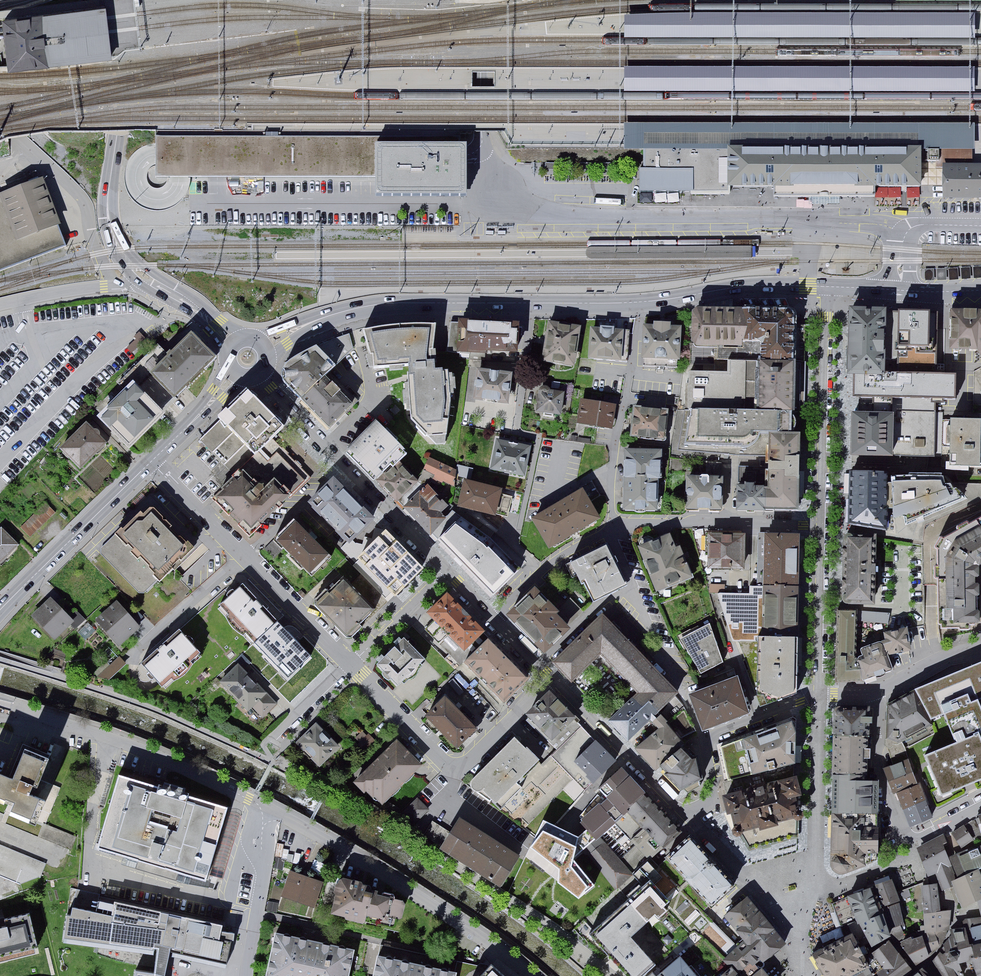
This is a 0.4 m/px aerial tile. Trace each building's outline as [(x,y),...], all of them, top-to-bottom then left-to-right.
[(12,70),(111,58),(110,45),(108,32),(106,18),(105,7),(6,19),(12,70)] [(624,34),(975,34),(975,11),(661,12),(624,12),(624,34)] [(624,90),(974,91),(974,68),(624,67),(624,90)] [(624,147),(644,147),(726,147),(920,147),(974,148),(974,123),(624,122),(624,147)] [(178,205),(182,201),(185,197),(188,191),(189,186),(190,179),(217,180),(375,180),(375,200),(458,200),(465,200),(465,155),(466,131),(247,131),(156,131),(156,144),(152,144),(148,145),(144,146),(140,149),(136,152),(132,156),(129,160),(127,165),(125,170),(124,175),(124,180),(125,187),(127,192),(130,198),(133,202),(138,206),(144,209),(150,211),(156,212),(163,212),(169,210),(174,208),(178,205)] [(726,194),(726,187),(726,147),(644,147),(644,171),(640,171),(640,192),(692,192),(692,194),(722,194),(726,194)] [(920,147),(726,147),(726,187),(773,187),(773,195),(812,196),(823,196),(875,196),(875,187),(903,187),(920,187),(920,147)] [(947,197),(975,196),(980,196),(980,168),(947,168),(947,197)] [(41,182),(0,197),(0,270),(66,245),(41,182)] [(894,376),(895,308),(851,308),(851,340),(851,375),(894,376)] [(911,308),(895,308),(894,376),(939,376),(940,308),(911,308)] [(740,310),(693,309),(692,347),(739,347),(740,310)] [(789,311),(743,309),(742,345),(761,345),(761,354),(796,356),(796,318),(789,311)] [(951,312),(951,353),(978,353),(980,358),(980,312),(951,312)] [(521,320),(458,318),(456,353),(519,356),(521,320)] [(579,329),(551,324),(545,358),(572,363),(579,329)] [(398,325),(362,330),(373,369),(406,366),(411,420),(428,439),(448,438),(450,396),(446,369),(433,369),(435,325),(398,325)] [(678,328),(645,327),(644,366),(677,367),(678,328)] [(630,332),(592,329),(590,358),(628,361),(630,332)] [(136,339),(128,348),(135,354),(148,340),(142,334),(139,332),(134,337),(136,339)] [(351,332),(317,346),(286,364),(285,383),(331,428),(357,400),(330,370),(355,348),(351,332)] [(215,360),(190,335),(149,374),(174,400),(215,360)] [(795,358),(748,357),(748,378),(702,376),(701,407),(794,409),(795,358)] [(509,374),(479,370),(476,397),(506,400),(509,374)] [(850,395),(859,395),(859,413),(938,414),(939,376),(851,375),(850,395)] [(162,415),(130,384),(95,419),(127,451),(162,415)] [(565,391),(540,388),(536,412),(562,416),(565,391)] [(467,399),(474,400),(476,390),(469,389),(467,399)] [(282,427),(246,390),(197,438),(233,474),(282,427)] [(614,406),(582,400),(578,420),(610,426),(614,406)] [(668,411),(635,407),(632,435),(665,438),(668,411)] [(796,413),(697,413),(697,437),(796,437),(796,413)] [(859,413),(850,414),(850,456),(944,457),(944,414),(938,414),(859,413)] [(407,449),(375,417),(344,448),(374,477),(389,461),(392,464),(407,449)] [(951,420),(951,468),(980,468),(980,420),(951,420)] [(104,444),(85,425),(62,448),(81,467),(104,444)] [(768,488),(768,507),(796,508),(797,439),(769,439),(768,488)] [(528,447),(499,440),(493,466),(522,473),(528,447)] [(659,452),(627,451),(625,506),(656,508),(659,452)] [(458,471),(431,459),(425,475),(452,486),(458,471)] [(414,479),(398,462),(378,482),(394,499),(414,479)] [(260,494),(242,475),(214,501),(249,538),(290,499),(274,481),(260,494)] [(944,477),(852,477),(851,516),(887,522),(887,517),(894,518),(905,514),(906,525),(964,499),(951,485),(946,486),(944,477)] [(723,479),(688,478),(687,506),(722,507),(723,479)] [(375,521),(333,479),(308,504),(350,546),(375,521)] [(490,487),(466,481),(461,505),(507,516),(511,497),(489,492),(490,487)] [(452,511),(427,486),(405,507),(431,532),(452,511)] [(768,507),(768,488),(738,488),(738,507),(768,507)] [(582,491),(532,520),(550,550),(600,521),(582,491)] [(57,513),(46,502),(20,527),(31,538),(57,513)] [(152,505),(103,550),(142,593),(191,548),(152,505)] [(945,535),(937,546),(942,626),(969,626),(969,622),(974,622),(974,620),(979,620),(979,622),(980,622),(980,514),(945,535)] [(328,556),(295,522),(275,541),(308,575),(328,556)] [(474,540),(455,526),(437,539),(491,598),(514,576),(489,547),(485,549),(474,540)] [(0,529),(0,566),(2,567),(20,548),(0,529)] [(426,571),(386,530),(364,552),(404,592),(426,571)] [(691,579),(671,534),(638,549),(658,593),(691,579)] [(746,536),(710,535),(708,570),(745,571),(746,536)] [(800,536),(757,535),(756,586),(767,586),(800,586),(800,536)] [(876,536),(845,536),(844,605),(875,605),(876,536)] [(606,547),(571,565),(580,584),(585,582),(595,601),(625,585),(606,547)] [(375,612),(342,578),(314,604),(346,638),(375,612)] [(279,622),(243,584),(219,607),(255,645),(279,622)] [(725,584),(712,584),(712,595),(724,595),(725,584)] [(800,586),(767,586),(766,637),(799,637),(800,586)] [(535,592),(511,616),(544,649),(566,627),(555,616),(552,613),(554,611),(535,592)] [(485,633),(447,594),(426,614),(465,653),(485,633)] [(71,622),(50,601),(35,615),(56,636),(71,622)] [(571,601),(555,616),(566,627),(582,612),(571,601)] [(138,627),(116,603),(98,619),(120,643),(138,627)] [(889,612),(872,610),(871,623),(888,625),(889,612)] [(857,613),(838,613),(839,683),(861,682),(861,669),(858,669),(857,613)] [(603,615),(555,662),(572,679),(600,652),(638,691),(610,719),(630,740),(679,693),(603,615)] [(724,665),(710,623),(678,639),(702,676),(724,665)] [(908,629),(885,634),(889,657),(912,652),(908,629)] [(306,651),(284,631),(264,653),(285,673),(306,651)] [(202,661),(177,632),(139,664),(164,693),(202,661)] [(766,637),(757,637),(757,697),(763,697),(767,708),(798,696),(799,637),(766,637)] [(529,679),(487,638),(462,664),(503,704),(529,679)] [(425,662),(404,640),(377,665),(397,687),(425,662)] [(864,657),(859,659),(866,680),(893,671),(882,641),(861,649),(864,657)] [(265,651),(259,644),(244,657),(251,664),(265,651)] [(114,650),(93,668),(107,683),(128,665),(114,650)] [(918,690),(933,722),(944,716),(980,701),(980,662),(918,690)] [(277,705),(238,666),(217,686),(256,726),(277,705)] [(737,678),(689,696),(703,733),(751,716),(737,678)] [(575,719),(548,691),(522,717),(549,744),(575,719)] [(888,727),(924,710),(914,692),(889,706),(888,727)] [(479,730),(446,697),(426,717),(458,750),(479,730)] [(944,716),(955,742),(980,731),(980,701),(944,716)] [(870,709),(835,708),(834,737),(869,738),(870,709)] [(924,710),(888,727),(886,753),(933,728),(924,710)] [(698,758),(662,717),(653,725),(657,730),(635,750),(655,772),(679,793),(684,791),(690,795),(706,788),(701,782),(702,779),(698,758)] [(795,720),(721,749),(730,782),(798,764),(795,720)] [(341,750),(317,725),(295,745),(320,770),(341,750)] [(617,761),(583,728),(552,759),(587,792),(617,761)] [(924,754),(942,799),(980,783),(980,732),(955,742),(924,754)] [(538,761),(513,737),(471,780),(470,785),(472,790),(477,792),(482,791),(495,804),(538,761)] [(869,738),(834,737),(833,774),(868,775),(869,738)] [(423,766),(396,741),(355,784),(382,810),(423,766)] [(0,776),(0,797),(14,802),(10,812),(33,820),(41,799),(26,793),(29,785),(34,785),(45,755),(24,747),(12,780),(0,776)] [(909,760),(885,770),(894,793),(918,784),(909,760)] [(650,793),(623,765),(596,791),(622,819),(628,813),(646,796),(650,793)] [(797,774),(722,795),(726,815),(731,814),(733,834),(755,863),(804,851),(801,796),(797,774)] [(225,809),(116,776),(94,848),(202,881),(225,809)] [(852,776),(834,776),(834,813),(878,814),(880,781),(852,780),(852,776)] [(186,795),(188,789),(166,783),(165,789),(186,795)] [(921,787),(898,796),(911,829),(934,819),(921,787)] [(681,832),(646,796),(628,813),(663,848),(681,832)] [(429,812),(416,801),(405,813),(419,825),(429,812)] [(527,844),(465,806),(438,850),(500,887),(527,844)] [(614,824),(599,807),(581,823),(596,840),(614,824)] [(834,815),(833,815),(831,859),(832,866),(834,871),(839,876),(846,876),(879,864),(879,840),(860,840),(860,831),(850,831),(834,815)] [(954,835),(963,849),(980,838),(980,831),(975,821),(954,835)] [(578,837),(542,822),(531,848),(566,863),(578,837)] [(636,848),(618,828),(606,838),(624,859),(636,848)] [(945,836),(916,848),(929,878),(953,868),(944,847),(949,845),(945,836)] [(710,862),(690,840),(668,860),(689,882),(710,862)] [(0,845),(0,876),(15,882),(20,869),(41,877),(47,863),(0,845)] [(633,877),(607,845),(588,860),(615,892),(633,877)] [(951,859),(959,878),(980,869),(980,847),(951,859)] [(732,885),(710,862),(689,882),(712,905),(732,885)] [(323,884),(291,872),(281,898),(313,910),(323,884)] [(953,883),(963,908),(980,900),(980,875),(980,872),(953,883)] [(948,873),(938,876),(943,891),(953,888),(948,873)] [(364,883),(337,877),(329,915),(364,923),(366,915),(385,919),(391,897),(362,890),(364,883)] [(897,881),(873,890),(881,914),(905,906),(897,881)] [(922,912),(940,911),(938,885),(922,887),(922,912)] [(650,889),(595,937),(629,975),(640,975),(654,963),(632,938),(667,908),(650,889)] [(873,890),(840,901),(848,923),(855,920),(866,948),(891,938),(888,932),(911,923),(905,906),(881,914),(873,890)] [(153,972),(166,974),(171,951),(229,964),(235,932),(220,930),(222,923),(77,892),(67,939),(157,948),(153,972)] [(747,897),(725,917),(745,943),(726,962),(744,975),(751,975),(787,944),(747,897)] [(940,911),(922,912),(923,928),(946,930),(948,924),(947,911),(940,911)] [(38,945),(29,912),(0,920),(0,955),(38,945)] [(957,934),(973,961),(980,959),(980,935),(978,924),(960,925),(957,934)] [(903,928),(893,932),(897,942),(907,938),(903,928)] [(940,945),(946,930),(923,928),(922,935),(932,953),(940,945)] [(275,932),(265,975),(348,975),(354,950),(275,932)] [(848,933),(813,957),(822,970),(827,975),(855,975),(871,965),(848,933)] [(973,961),(957,934),(950,951),(959,965),(973,961)] [(921,936),(904,945),(914,965),(931,957),(921,936)] [(877,975),(904,975),(912,970),(890,941),(872,955),(884,970),(877,975)] [(934,959),(945,975),(961,975),(963,975),(947,951),(934,959)] [(376,955),(371,975),(456,975),(456,973),(376,955)] [(680,959),(661,975),(696,975),(680,959)] [(487,967),(459,961),(456,973),(456,975),(478,975),(487,967)] [(490,964),(487,967),(478,975),(503,975),(490,964)]
